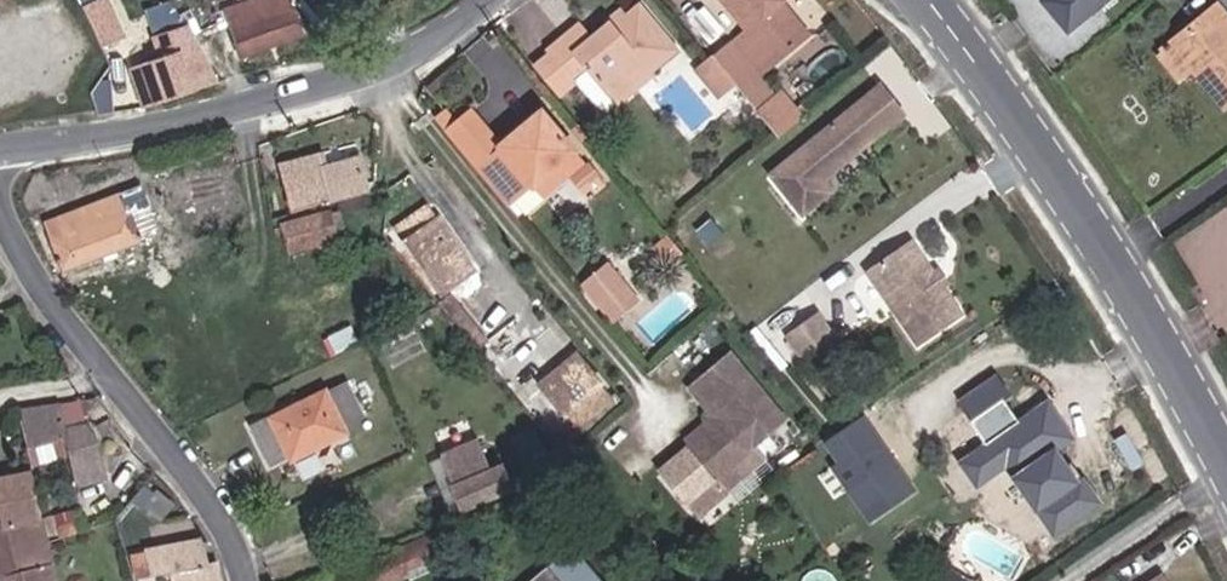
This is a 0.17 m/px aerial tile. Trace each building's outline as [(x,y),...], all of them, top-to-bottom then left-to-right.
[(301,35),(293,12),(291,13),(286,0),(254,0),(225,10),(240,55),(301,35)] [(751,29),(736,40),(760,71),(807,32),(783,1),(782,0),(728,0),(751,29)] [(1103,0),(1055,0),(1075,24),(1103,0)] [(1221,3),(1165,47),(1186,72),(1194,67),(1225,104),(1226,102),(1226,10),(1221,3)] [(619,23),(613,17),(591,35),(581,23),(552,47),(556,51),(578,77),(591,66),(618,97),(677,47),(641,4),(630,14),(619,23)] [(137,36),(124,7),(96,21),(114,57),(133,49),(129,40),(137,36)] [(624,7),(613,17),(619,23),(630,14),(624,7)] [(43,48),(21,14),(19,15),(13,20),(34,54),(43,48)] [(34,54),(13,20),(0,29),(0,77),(34,54)] [(144,108),(219,83),(188,30),(155,42),(161,63),(130,73),(144,108)] [(738,83),(781,135),(800,119),(777,92),(760,71),(736,40),(715,56),(719,60),(738,83)] [(578,77),(556,51),(535,69),(558,98),(580,80),(578,77)] [(738,83),(719,60),(701,75),(720,98),(738,83)] [(883,80),(770,168),(802,210),(832,186),(824,176),(826,173),(906,110),(883,80)] [(783,87),(777,92),(800,119),(806,114),(783,87)] [(461,110),(450,119),(484,160),(501,147),(511,138),(476,97),(461,110)] [(461,110),(453,100),(442,109),(450,119),(461,110)] [(514,196),(571,150),(542,113),(501,147),(484,160),(514,196)] [(352,144),(328,150),(332,168),(357,161),(352,144)] [(295,213),(366,194),(357,161),(332,168),(328,150),(282,161),(295,213)] [(138,190),(122,196),(127,211),(144,205),(138,190)] [(127,211),(122,196),(47,225),(63,268),(138,240),(127,211)] [(405,238),(440,214),(430,201),(395,225),(405,238)] [(321,255),(336,251),(326,214),(283,226),(290,250),(318,242),(321,255)] [(405,238),(444,295),(480,270),(440,214),(405,238)] [(936,274),(913,241),(869,271),(919,344),(963,314),(944,284),(939,288),(932,277),(936,274)] [(584,281),(614,317),(641,296),(611,259),(584,281)] [(936,274),(932,277),(939,288),(944,284),(936,274)] [(459,312),(448,298),(438,305),(450,319),(459,312)] [(484,344),(459,312),(450,319),(464,337),(476,351),(484,344)] [(838,337),(819,312),(788,335),(808,360),(838,337)] [(789,418),(732,348),(697,376),(730,418),(710,434),(691,450),(660,476),(695,518),(764,459),(753,448),(789,418)] [(584,433),(618,401),(581,356),(545,385),(584,433)] [(950,428),(998,500),(1038,473),(1011,433),(1017,428),(1000,403),(1012,394),(997,371),(960,397),(970,414),(950,428)] [(711,413),(701,422),(710,434),(730,418),(697,376),(688,384),(711,413)] [(361,416),(346,384),(255,430),(271,463),(290,454),(292,459),(344,434),(340,427),(361,416)] [(74,398),(16,405),(25,444),(64,434),(72,475),(104,469),(98,437),(74,398)] [(710,434),(701,422),(680,437),(691,450),(710,434)] [(1017,428),(1011,433),(1038,473),(998,500),(1009,517),(1056,485),(1017,428)] [(890,468),(866,432),(831,455),(855,491),(890,468)] [(533,476),(552,466),(535,434),(516,444),(533,476)] [(443,459),(464,507),(510,487),(502,467),(490,472),(476,443),(443,459)] [(450,514),(464,507),(443,459),(429,465),(450,514)] [(865,506),(899,483),(890,468),(855,491),(865,506)] [(32,474),(0,481),(0,512),(3,525),(0,526),(0,580),(5,580),(8,580),(9,580),(52,580),(43,541),(47,540),(41,517),(32,474)] [(41,517),(47,540),(47,543),(55,541),(49,515),(41,517)] [(354,580),(398,580),(403,579),(392,556),(403,551),(414,574),(416,579),(438,569),(434,560),(440,558),(429,535),(349,570),(354,580)] [(210,563),(205,563),(199,540),(147,550),(152,573),(166,570),(174,568),(178,580),(215,580),(210,563)] [(573,547),(528,580),(599,580),(573,547)] [(392,556),(403,579),(414,574),(403,551),(392,556)] [(916,575),(921,580),(948,580),(935,562),(916,575)] [(168,580),(178,580),(174,568),(166,570),(168,580)]
